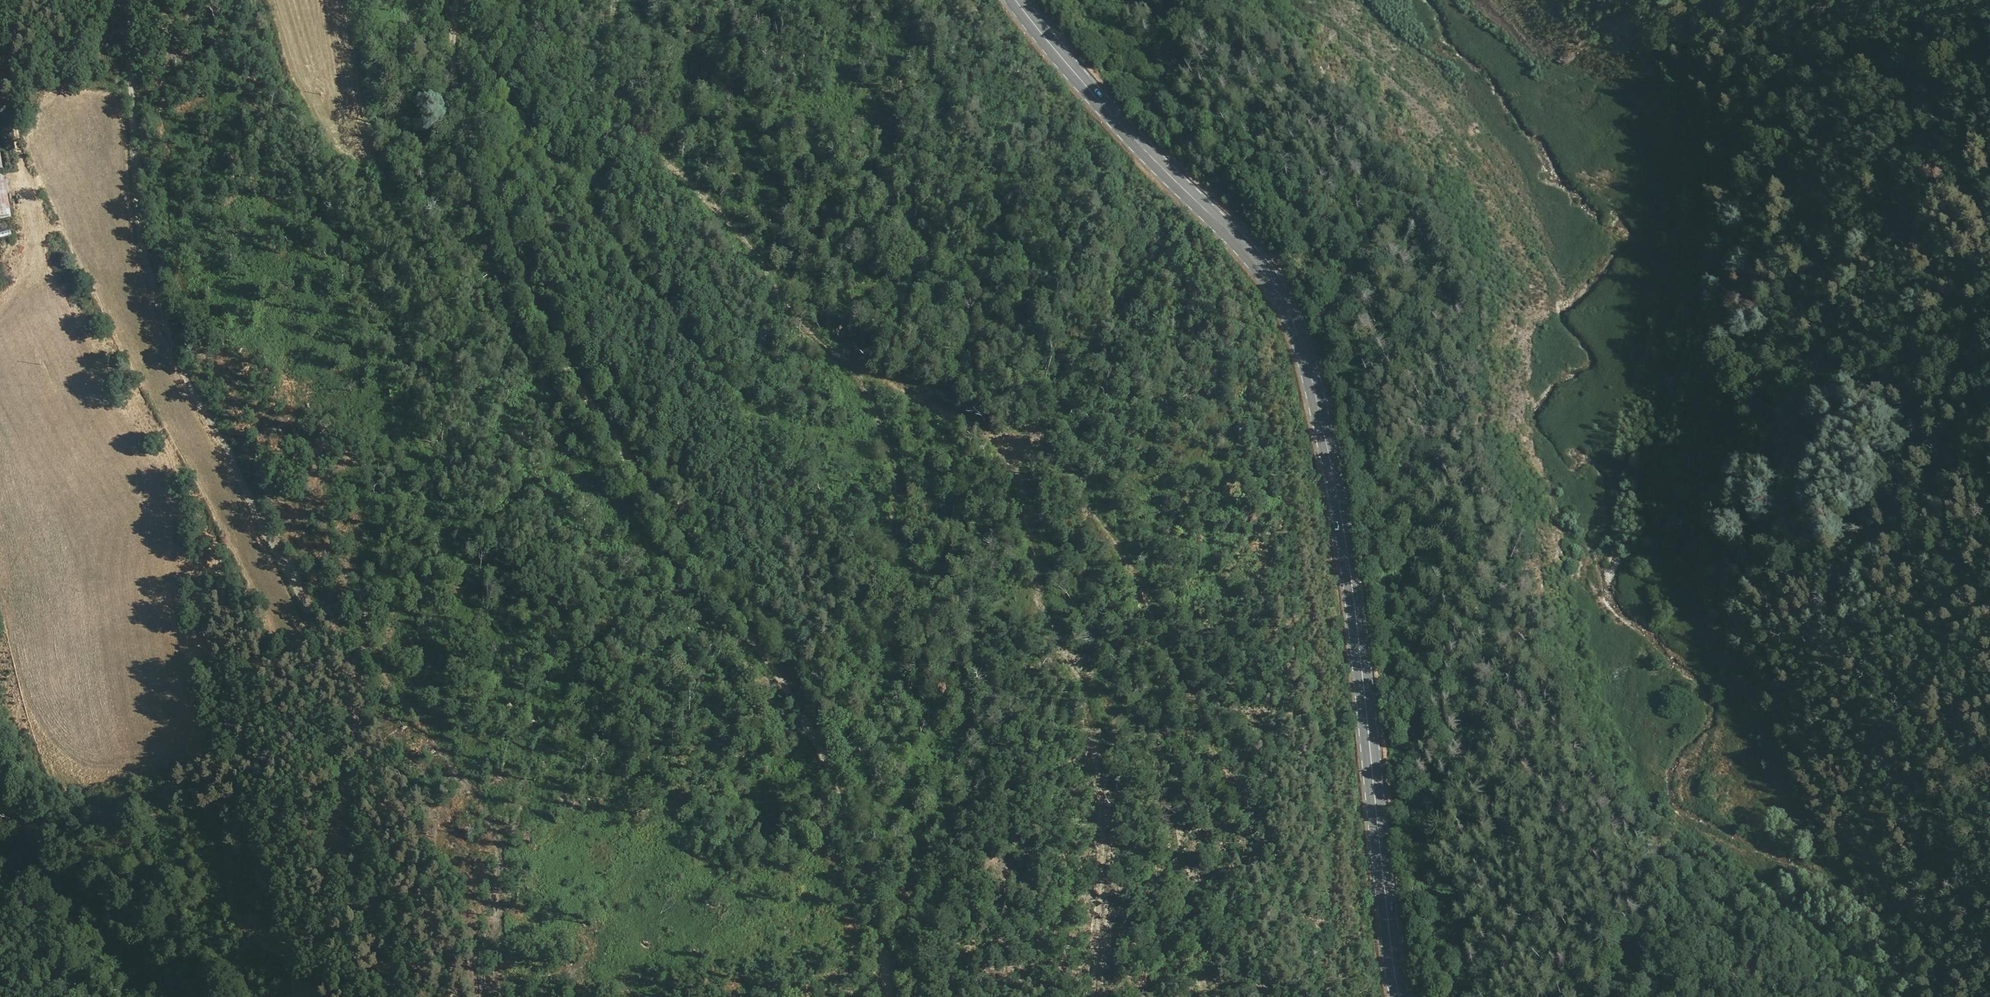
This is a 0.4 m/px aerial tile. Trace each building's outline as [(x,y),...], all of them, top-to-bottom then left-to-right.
[(0,155),(0,219),(12,217),(1,155),(0,155)]
